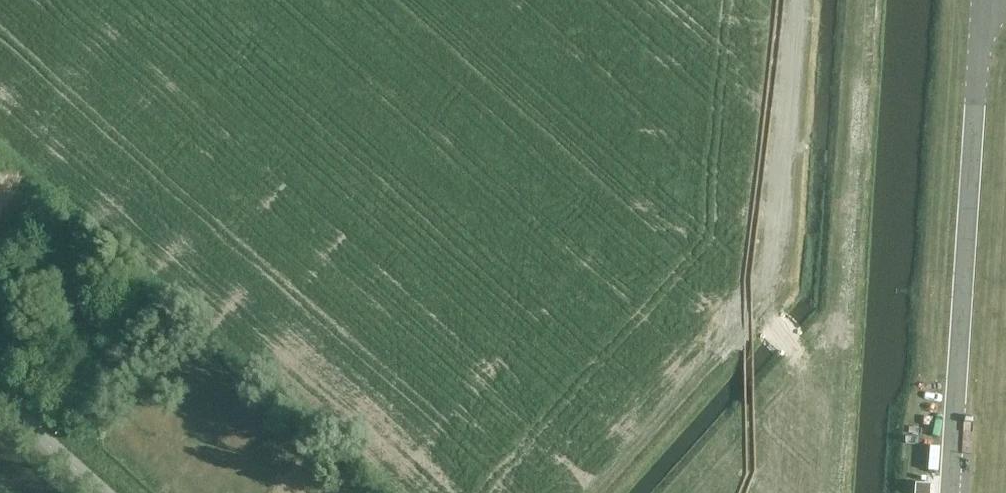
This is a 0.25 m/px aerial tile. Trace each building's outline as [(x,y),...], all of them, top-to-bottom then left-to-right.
[(923,425),(932,425),(933,417),(924,417),(923,425)] [(917,469),(928,470),(929,457),(918,456),(917,469)]
